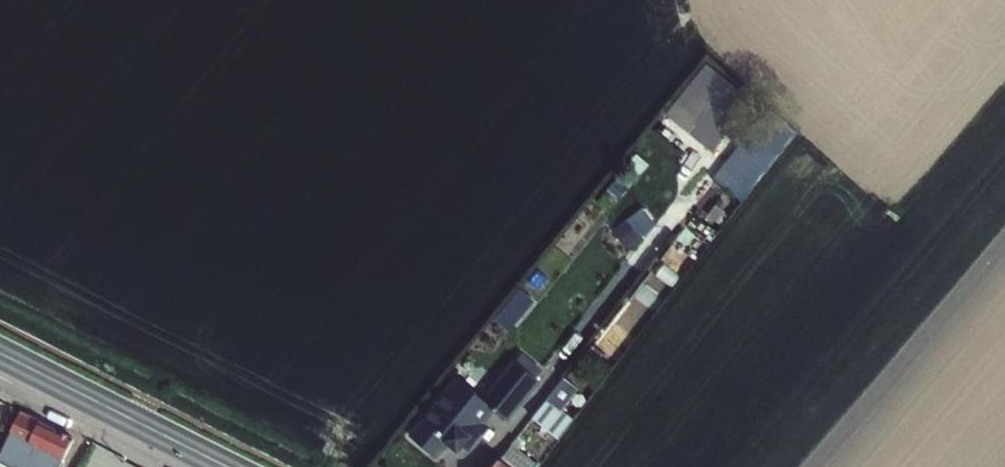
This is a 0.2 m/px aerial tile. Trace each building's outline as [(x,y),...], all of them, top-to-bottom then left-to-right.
[(707,150),(751,96),(707,60),(663,115),(707,150)] [(713,181),(743,202),(795,130),(766,108),(713,181)] [(624,247),(655,225),(642,207),(611,230),(624,247)] [(689,212),(609,329),(632,345),(712,228),(689,212)] [(517,289),(496,321),(510,330),(532,299),(517,289)] [(515,415),(547,376),(524,357),(492,396),(505,407),(515,415)] [(585,362),(579,368),(589,376),(594,369),(585,362)] [(458,437),(492,396),(467,375),(422,429),(447,449),(458,437)] [(567,383),(551,403),(569,418),(585,397),(567,383)] [(471,448),(505,407),(492,396),(458,437),(471,448)] [(31,407),(16,432),(23,436),(27,429),(68,449),(80,431),(31,407)] [(530,429),(526,435),(533,440),(537,435),(530,429)] [(500,466),(546,466),(518,444),(500,466)]
